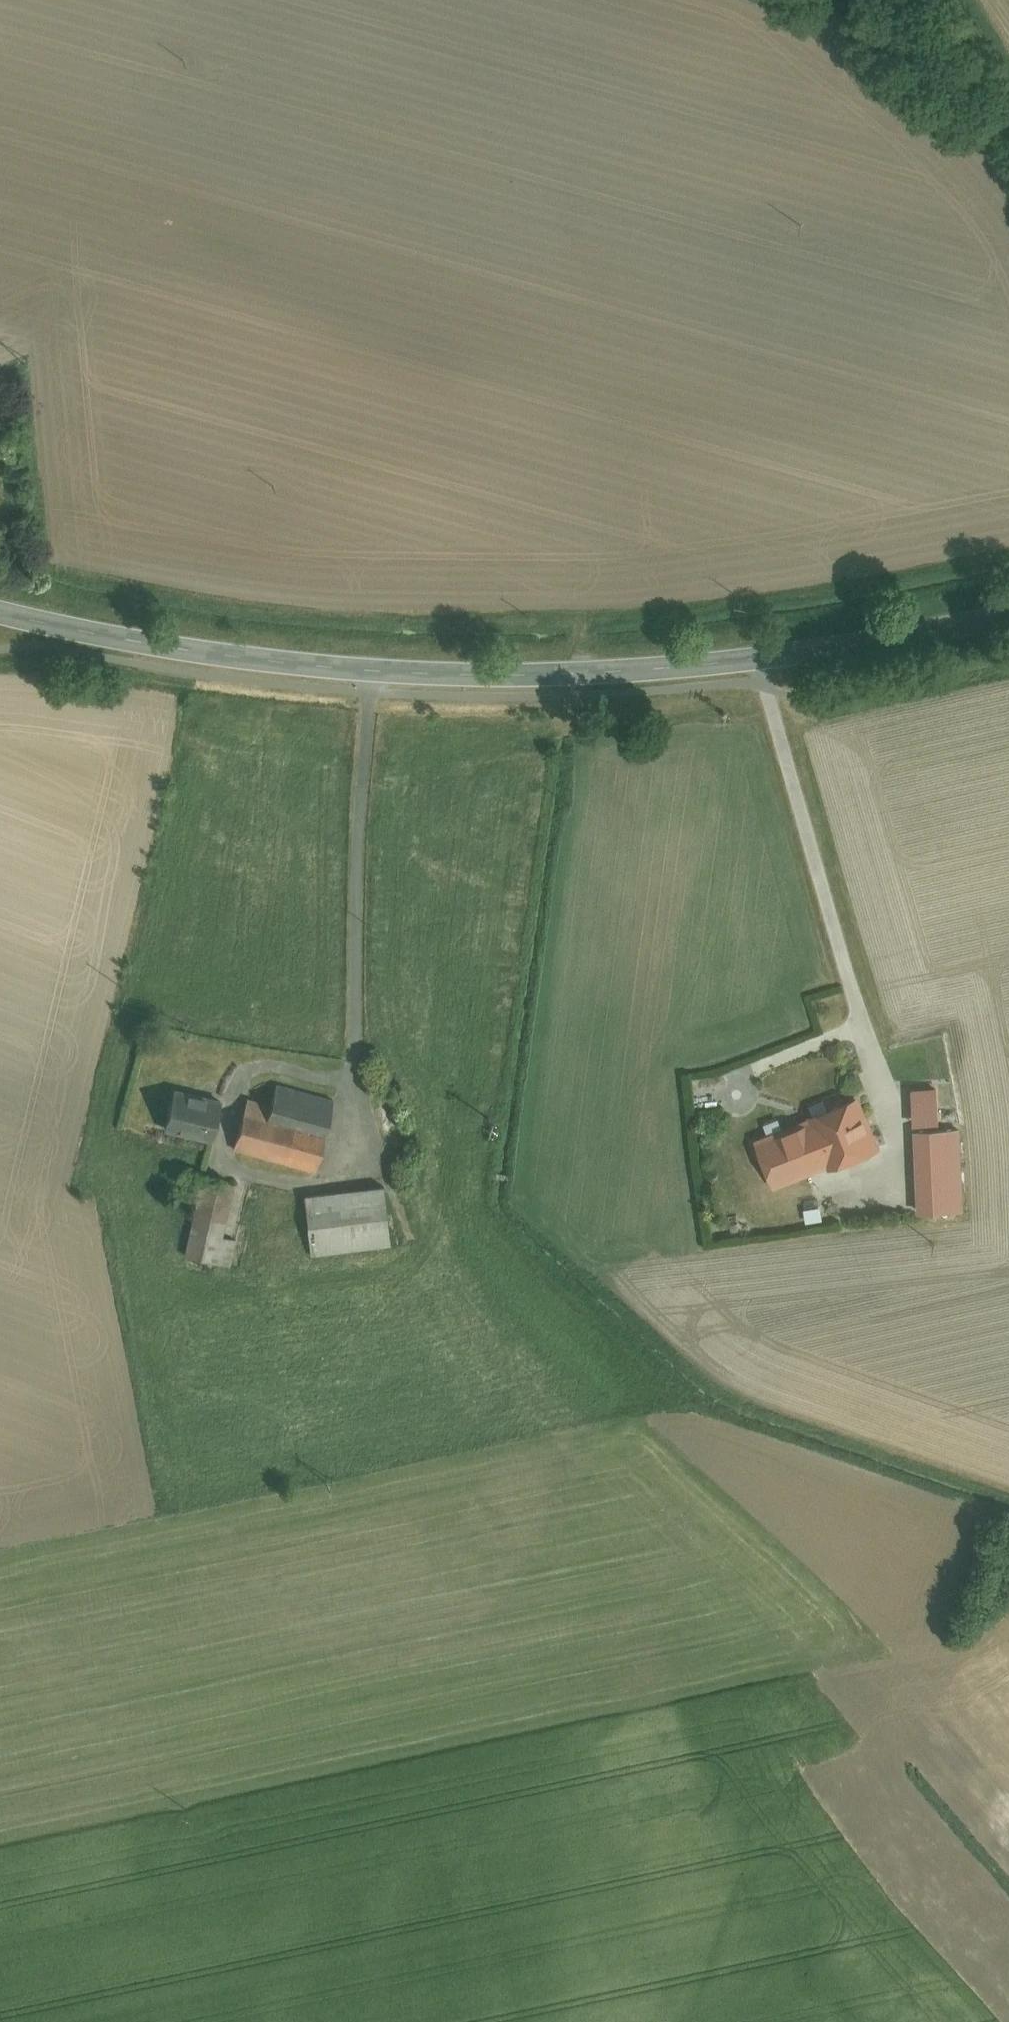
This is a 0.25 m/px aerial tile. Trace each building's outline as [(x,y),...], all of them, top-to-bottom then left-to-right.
[(167,1081),(155,1125),(210,1141),(223,1097),(167,1081)] [(238,1094),(226,1144),(314,1166),(331,1097),(270,1082),(265,1101),(238,1094)] [(748,1147),(768,1193),(876,1146),(856,1100),(748,1147)] [(954,1133),(907,1135),(910,1212),(957,1211),(954,1133)] [(239,1179),(194,1170),(178,1248),(222,1257),(239,1179)] [(385,1182),(300,1193),(307,1242),(391,1231),(385,1182)]
